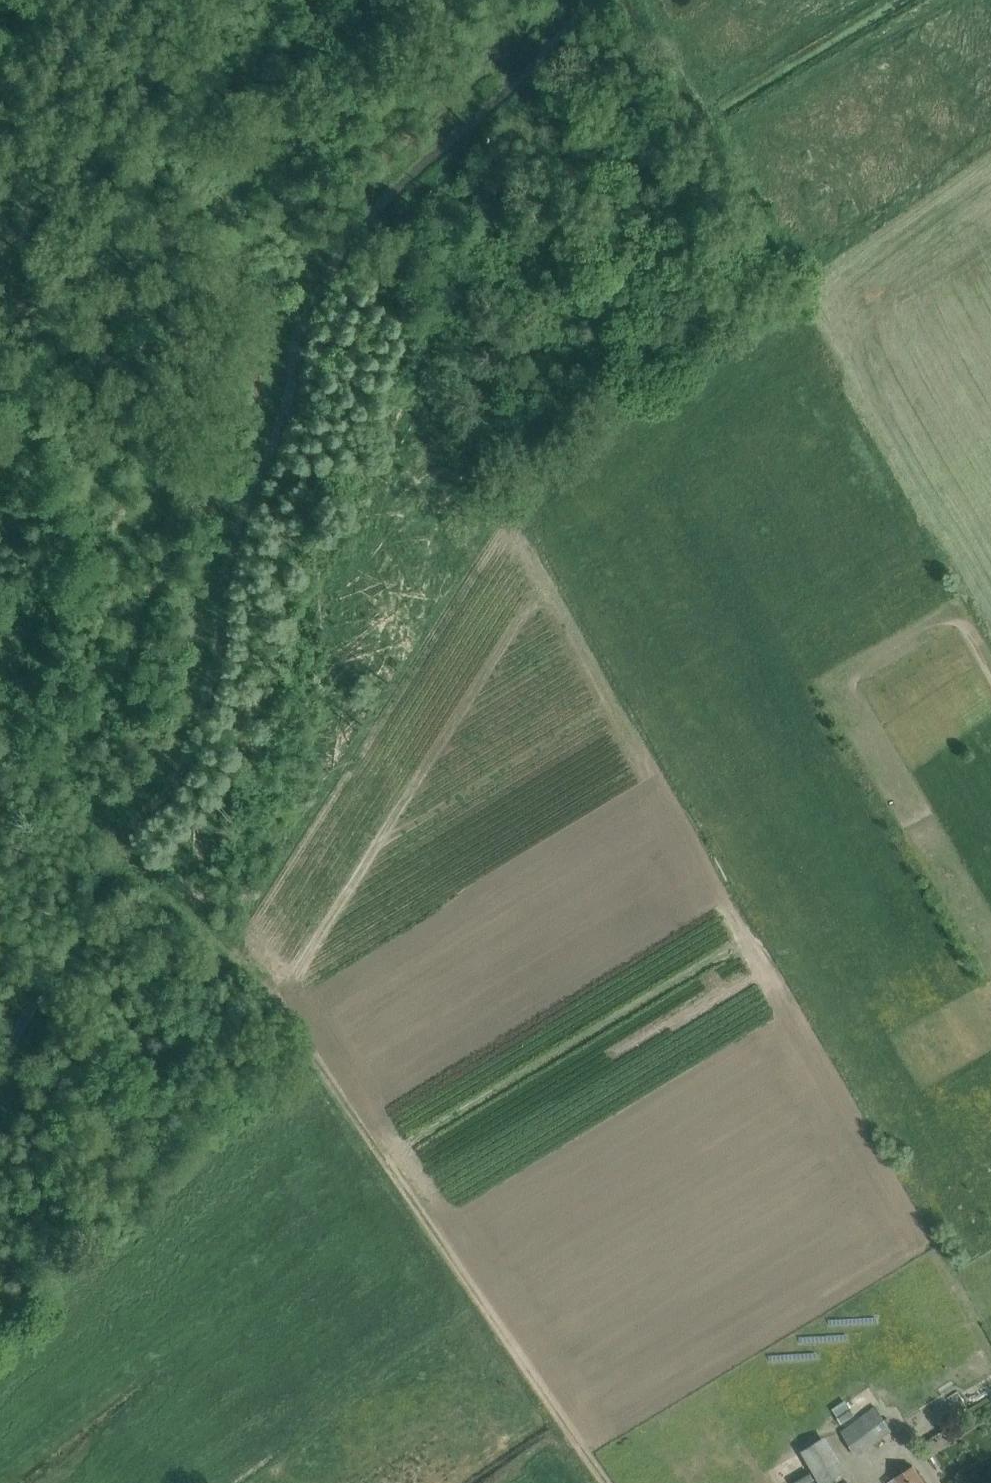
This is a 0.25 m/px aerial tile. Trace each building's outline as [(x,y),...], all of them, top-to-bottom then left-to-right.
[(874,1406),(840,1431),(856,1457),(892,1431),(874,1406)] [(819,1482),(828,1482),(847,1472),(825,1436),(800,1451),(819,1482)] [(913,1466),(895,1477),(898,1482),(924,1482),(913,1466)]
